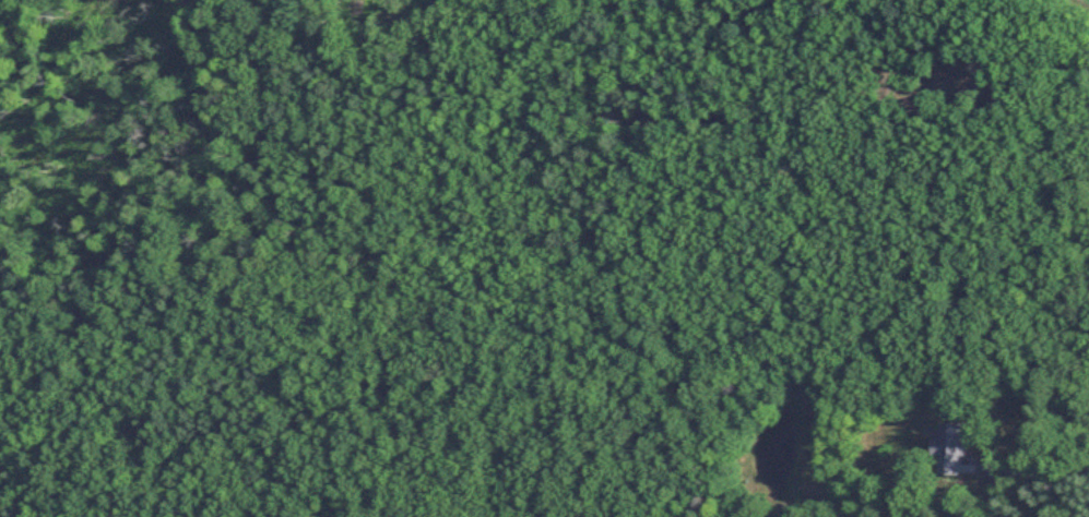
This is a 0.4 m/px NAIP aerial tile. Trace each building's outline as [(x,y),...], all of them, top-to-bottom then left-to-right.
[(936,477),(961,477),(961,426),(936,426),(936,440),(928,440),(928,457),(936,457),(936,477)]
